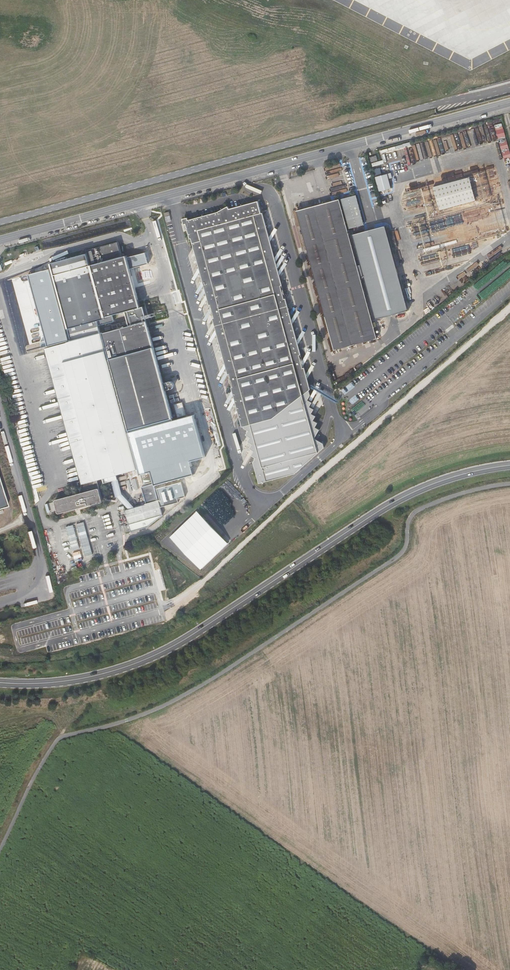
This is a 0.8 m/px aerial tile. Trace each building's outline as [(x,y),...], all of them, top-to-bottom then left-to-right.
[(503,123),(496,124),(498,138),(506,137),(503,123)] [(500,141),(505,160),(509,158),(509,150),(507,139),(500,141)] [(393,177),(391,172),(382,174),(380,167),(374,169),(380,191),(392,188),(389,178),(393,177)] [(439,210),(475,200),(469,177),(433,187),(439,210)] [(349,230),(363,226),(355,197),(341,201),(349,230)] [(376,337),(370,316),(340,200),(298,211),(313,270),(330,337),(333,348),(342,346),(376,337)] [(308,390),(309,389),(258,202),(230,210),(229,207),(211,214),(189,220),(189,217),(183,219),(184,225),(187,225),(191,239),(193,239),(243,425),(244,425),(244,427),(249,429),(247,433),(251,436),(248,440),(252,443),(250,447),(254,450),(252,454),(256,456),(254,461),(260,483),(294,474),(323,447),(322,444),(313,439),(318,430),(314,427),(316,423),(312,420),(315,416),(310,414),(313,409),(308,407),(311,402),(307,400),(309,396),(308,390)] [(377,319),(408,310),(386,226),(355,233),(377,319)] [(169,383),(164,385),(147,321),(145,321),(128,256),(124,257),(120,242),(88,250),(89,253),(53,263),(73,340),(69,341),(45,348),(80,482),(75,484),(77,493),(51,500),(55,514),(99,503),(94,481),(101,479),(115,475),(135,470),(124,431),(172,419),(165,391),(171,390),(172,389),(173,388),(173,386),(173,384),(171,383),(169,383)] [(38,314),(43,333),(61,328),(56,309),(38,314)] [(352,382),(341,390),(345,394),(355,386),(352,382)] [(129,510),(136,508),(120,494),(115,475),(101,479),(102,483),(109,482),(113,497),(114,497),(129,510)] [(147,487),(150,486),(149,480),(140,483),(141,488),(147,487)] [(9,510),(0,481),(0,513),(9,510)] [(150,486),(147,487),(141,488),(140,489),(144,506),(136,508),(129,510),(123,511),(127,526),(129,533),(145,529),(160,517),(156,502),(152,485),(150,486)] [(225,543),(196,512),(170,536),(200,567),(225,543)]
